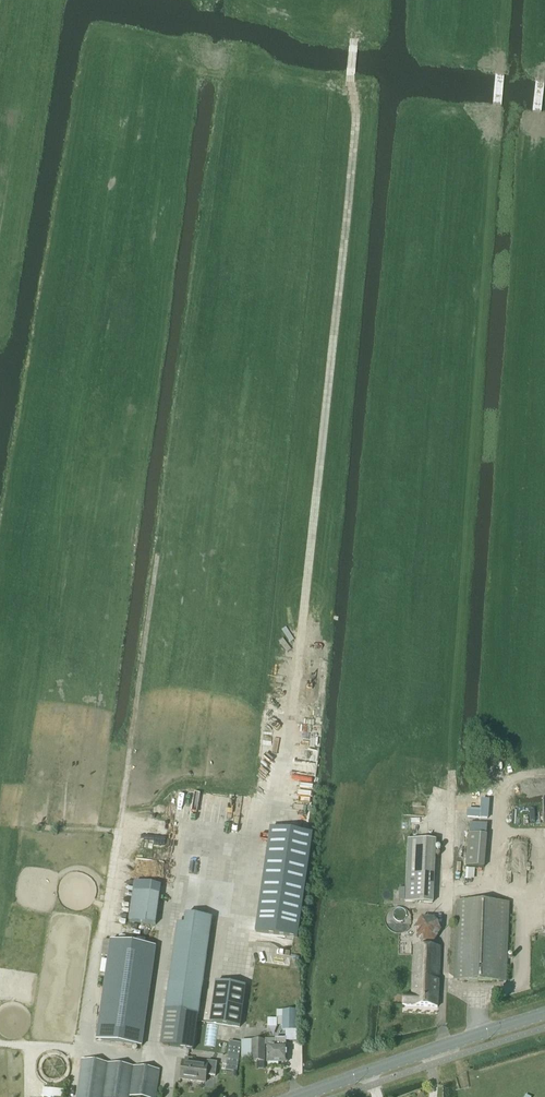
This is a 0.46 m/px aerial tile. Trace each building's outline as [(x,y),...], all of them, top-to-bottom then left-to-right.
[(271,829),(256,932),(292,940),(307,834),(271,829)] [(433,904),(436,842),(408,840),(405,903),(433,904)] [(161,887),(135,883),(128,923),(155,927),(161,887)] [(506,983),(509,904),(457,902),(454,980),(506,983)] [(434,944),(442,930),(435,918),(421,918),(414,929),(421,943),(434,944)] [(178,924),(166,1011),(198,1015),(210,928),(184,925),(178,924)] [(110,941),(96,1040),(141,1047),(155,947),(110,941)] [(399,942),(399,955),(411,955),(411,942),(399,942)] [(438,1008),(439,981),(439,978),(440,948),(415,947),(413,998),(403,997),(402,1006),(412,1006),(412,1007),(438,1008)] [(161,1040),(161,1043),(164,1047),(193,1051),(197,1024),(198,1015),(166,1011),(161,1040)] [(296,1042),(296,1031),(297,1011),(283,1011),(283,1031),(288,1031),(288,1041),(296,1042)] [(265,1062),(265,1041),(242,1040),(242,1062),(265,1062)] [(286,1062),(287,1046),(286,1046),(286,1040),(276,1040),(276,1046),(269,1046),(269,1062),(286,1062)] [(183,1062),(181,1080),(205,1083),(206,1075),(215,1077),(217,1063),(207,1061),(207,1065),(193,1063),(193,1060),(186,1059),(185,1063),(183,1062)] [(160,1071),(160,1070),(82,1060),(77,1096),(130,1096),(136,1096),(156,1096),(160,1071)]
